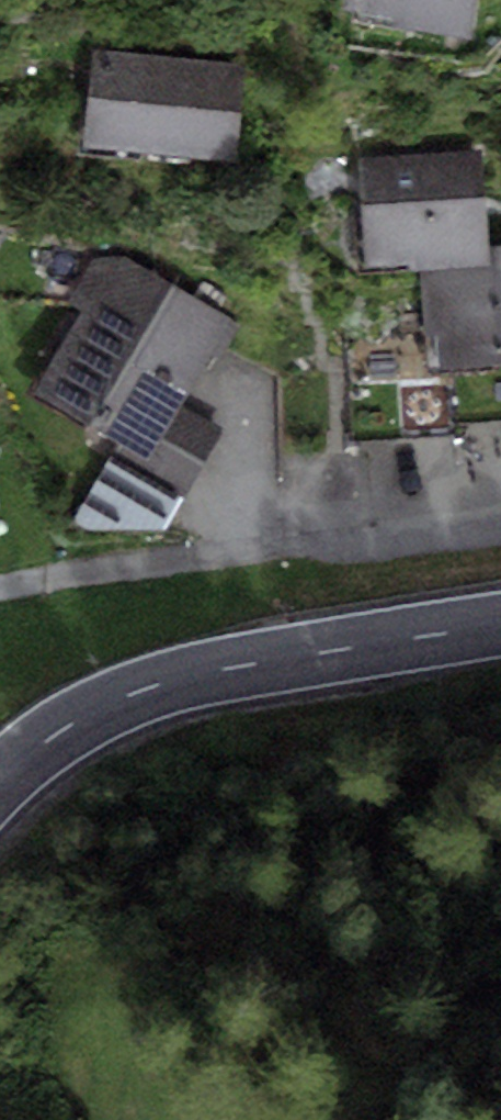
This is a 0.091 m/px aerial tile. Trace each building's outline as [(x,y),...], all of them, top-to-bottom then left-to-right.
[(349,10),(359,11),(358,23),(474,39),(480,0),(351,0),(349,10)] [(237,159),(246,61),(93,47),(84,145),(237,159)] [(366,272),(422,269),(492,265),(491,245),(485,149),(360,156),(366,272)] [(491,245),(492,265),(422,269),(428,369),(500,364),(500,244),(491,245)] [(242,323),(126,256),(87,257),(59,307),(79,319),(34,397),(95,432),(88,444),(111,457),(180,497),(189,502),(231,430),(193,408),(242,323)] [(163,529),(180,497),(111,457),(77,519),(93,532),(163,529)]
